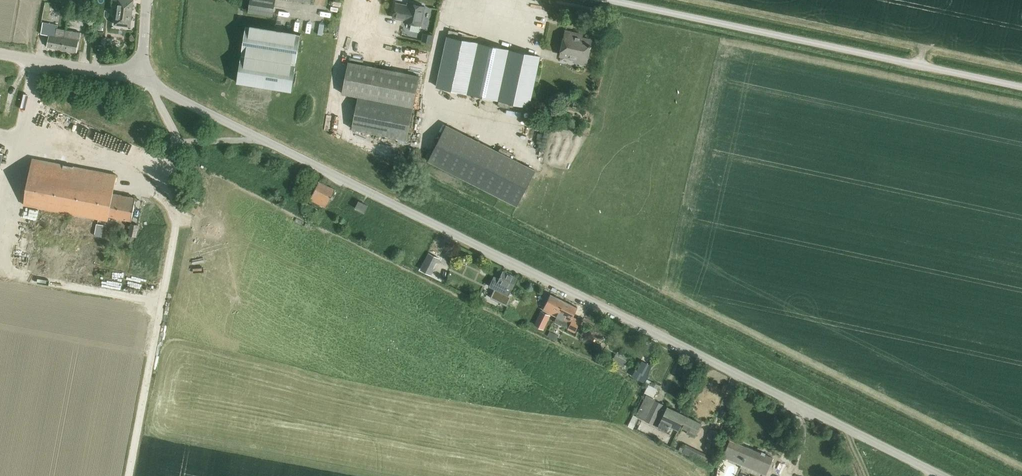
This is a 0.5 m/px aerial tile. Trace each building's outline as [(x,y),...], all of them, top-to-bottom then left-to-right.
[(128,26),(131,26),(134,0),(133,0),(118,0),(117,8),(116,7),(114,9),(113,14),(115,16),(116,16),(115,25),(128,26)] [(276,0),(250,0),(248,12),(274,16),(276,0)] [(396,4),(393,17),(405,20),(404,22),(413,24),(413,27),(419,28),(420,25),(421,26),(425,7),(411,4),(411,6),(408,5),(408,6),(396,4)] [(43,22),(41,34),(49,35),(47,47),(62,50),(66,30),(58,29),(59,25),(46,23),(43,22)] [(302,35),(247,26),(237,83),(292,92),(302,35)] [(66,30),(62,50),(78,52),(81,33),(66,30)] [(478,43),(458,39),(459,33),(449,30),(437,87),(478,96),(530,108),(541,56),(478,43)] [(566,30),(560,57),(574,60),(573,63),(586,66),(592,39),(577,36),(577,33),(566,30)] [(423,34),(422,42),(432,44),(433,35),(423,34)] [(413,108),(414,108),(420,76),(348,62),(342,94),(358,97),(352,130),(406,140),(413,108)] [(427,161),(517,206),(535,170),(445,126),(427,161)] [(24,205),(108,221),(109,216),(132,221),(136,198),(114,194),(117,175),(33,158),(24,205)] [(320,181),(310,199),(327,208),(336,190),(320,181)] [(369,205),(368,205),(359,200),(355,208),(364,213),(369,205)] [(302,206),(315,213),(318,209),(304,201),(302,206)] [(104,225),(97,224),(96,236),(103,237),(104,225)] [(129,236),(136,237),(137,237),(139,225),(131,224),(129,236)] [(440,259),(429,253),(421,269),(432,275),(440,259)] [(493,280),(490,287),(495,290),(491,298),(498,302),(507,307),(512,297),(509,295),(518,278),(517,278),(503,271),(498,282),(493,280)] [(543,310),(556,317),(564,301),(551,294),(543,310)] [(564,301),(556,317),(557,317),(554,322),(569,330),(575,332),(580,321),(573,318),(578,308),(564,301)] [(551,316),(541,311),(535,325),(544,329),(551,316)] [(632,371),(629,377),(635,379),(635,378),(642,382),(643,379),(645,375),(647,376),(651,368),(651,367),(641,362),(637,372),(636,373),(632,371)] [(648,385),(644,393),(653,397),(657,389),(648,385)] [(636,416),(634,415),(633,415),(630,422),(635,425),(638,417),(645,421),(653,425),(654,425),(667,431),(670,426),(677,430),(679,425),(684,415),(667,407),(668,407),(655,401),(656,399),(646,395),(636,416)] [(679,425),(677,430),(679,431),(680,427),(688,431),(686,434),(695,438),(702,424),(684,415),(679,425)] [(708,429),(705,448),(714,450),(717,431),(708,429)] [(731,439),(723,457),(765,475),(773,458),(731,439)]
